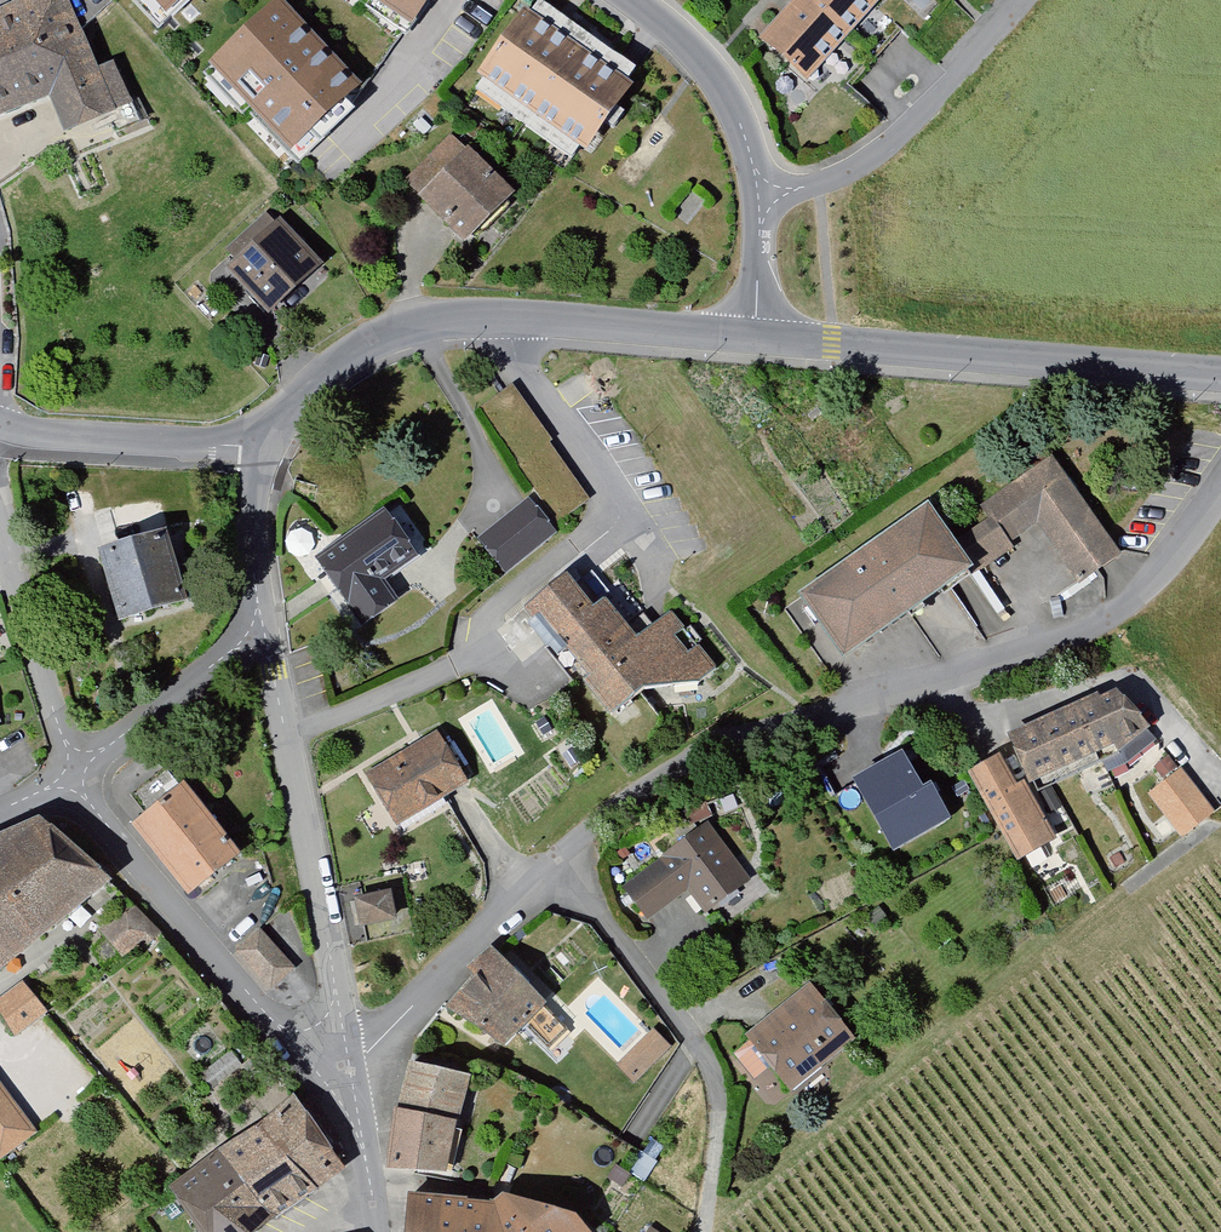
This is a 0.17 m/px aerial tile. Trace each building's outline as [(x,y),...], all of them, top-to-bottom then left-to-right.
[(69,0),(15,0),(0,7),(0,120),(54,95),(73,135),(138,104),(117,59),(101,67),(69,0)] [(167,11),(179,0),(156,0),(167,11)] [(288,148),(362,81),(288,0),(271,0),(206,59),(288,148)] [(412,27),(431,0),(373,0),(412,27)] [(762,35),(791,62),(791,69),(808,84),(886,0),(794,0),(762,35)] [(633,81),(524,4),(477,71),(586,148),(633,81)] [(409,192),(461,239),(510,186),(458,139),(409,192)] [(281,215),(226,265),(269,312),(324,262),(281,215)] [(551,442),(513,386),(480,408),(518,465),(514,467),(553,524),(587,500),(548,444),(551,442)] [(1042,524),(1084,584),(1126,555),(1059,460),(991,508),(998,517),(971,536),(944,497),(810,590),(858,657),(984,568),(990,572),(1020,551),(1015,543),(1042,524)] [(106,540),(128,620),(206,599),(184,519),(175,521),(161,472),(108,471),(126,535),(106,540)] [(552,535),(528,504),(480,540),(505,571),(552,535)] [(315,555),(362,624),(398,600),(384,579),(419,555),(387,507),(315,555)] [(587,676),(613,708),(647,681),(699,677),(711,667),(666,610),(638,632),(607,593),(596,601),(571,569),(526,604),(560,647),(570,639),(595,670),(587,676)] [(971,774),(1022,870),(1068,846),(1037,788),(1060,785),(1069,803),(1111,783),(1110,774),(1163,746),(1157,736),(1168,730),(1129,689),(1015,733),(1023,747),(971,774)] [(545,718),(537,723),(543,734),(552,729),(545,718)] [(362,773),(393,826),(468,783),(437,729),(362,773)] [(571,749),(563,754),(569,765),(579,760),(571,749)] [(922,800),(902,765),(860,790),(895,850),(945,822),(930,796),(922,800)] [(1152,800),(1187,844),(1219,819),(1184,775),(1152,800)] [(244,851),(184,779),(131,822),(190,895),(244,851)] [(114,880),(64,820),(0,842),(0,976),(114,880)] [(625,888),(653,925),(694,894),(709,914),(755,879),(712,822),(625,888)] [(355,896),(360,925),(398,918),(393,889),(355,896)] [(126,955),(155,929),(134,906),(105,932),(126,955)] [(262,925),(232,953),(267,990),(297,962),(262,925)] [(446,1012),(504,1051),(520,1034),(547,1060),(575,1029),(553,1010),(558,1004),(496,950),(475,974),(485,978),(470,996),(464,991),(446,1012)] [(0,1003),(0,1010),(17,1035),(52,1012),(32,982),(0,1003)] [(776,1066),(797,1093),(862,1042),(816,985),(750,1037),(755,1042),(741,1053),(761,1078),(776,1066)] [(616,1072),(633,1090),(673,1052),(656,1034),(616,1072)] [(398,1104),(394,1168),(458,1180),(481,1078),(417,1060),(398,1104)] [(4,1164),(44,1135),(0,1074),(0,1158),(4,1164)] [(294,1093),(260,1123),(317,1189),(345,1167),(311,1117),(294,1093)] [(260,1123),(218,1147),(273,1218),(317,1189),(260,1123)] [(218,1147),(168,1184),(197,1231),(252,1231),(273,1218),(218,1147)] [(406,1231),(611,1231),(595,1211),(574,1203),(510,1195),(505,1200),(420,1193),(408,1205),(406,1231)]
